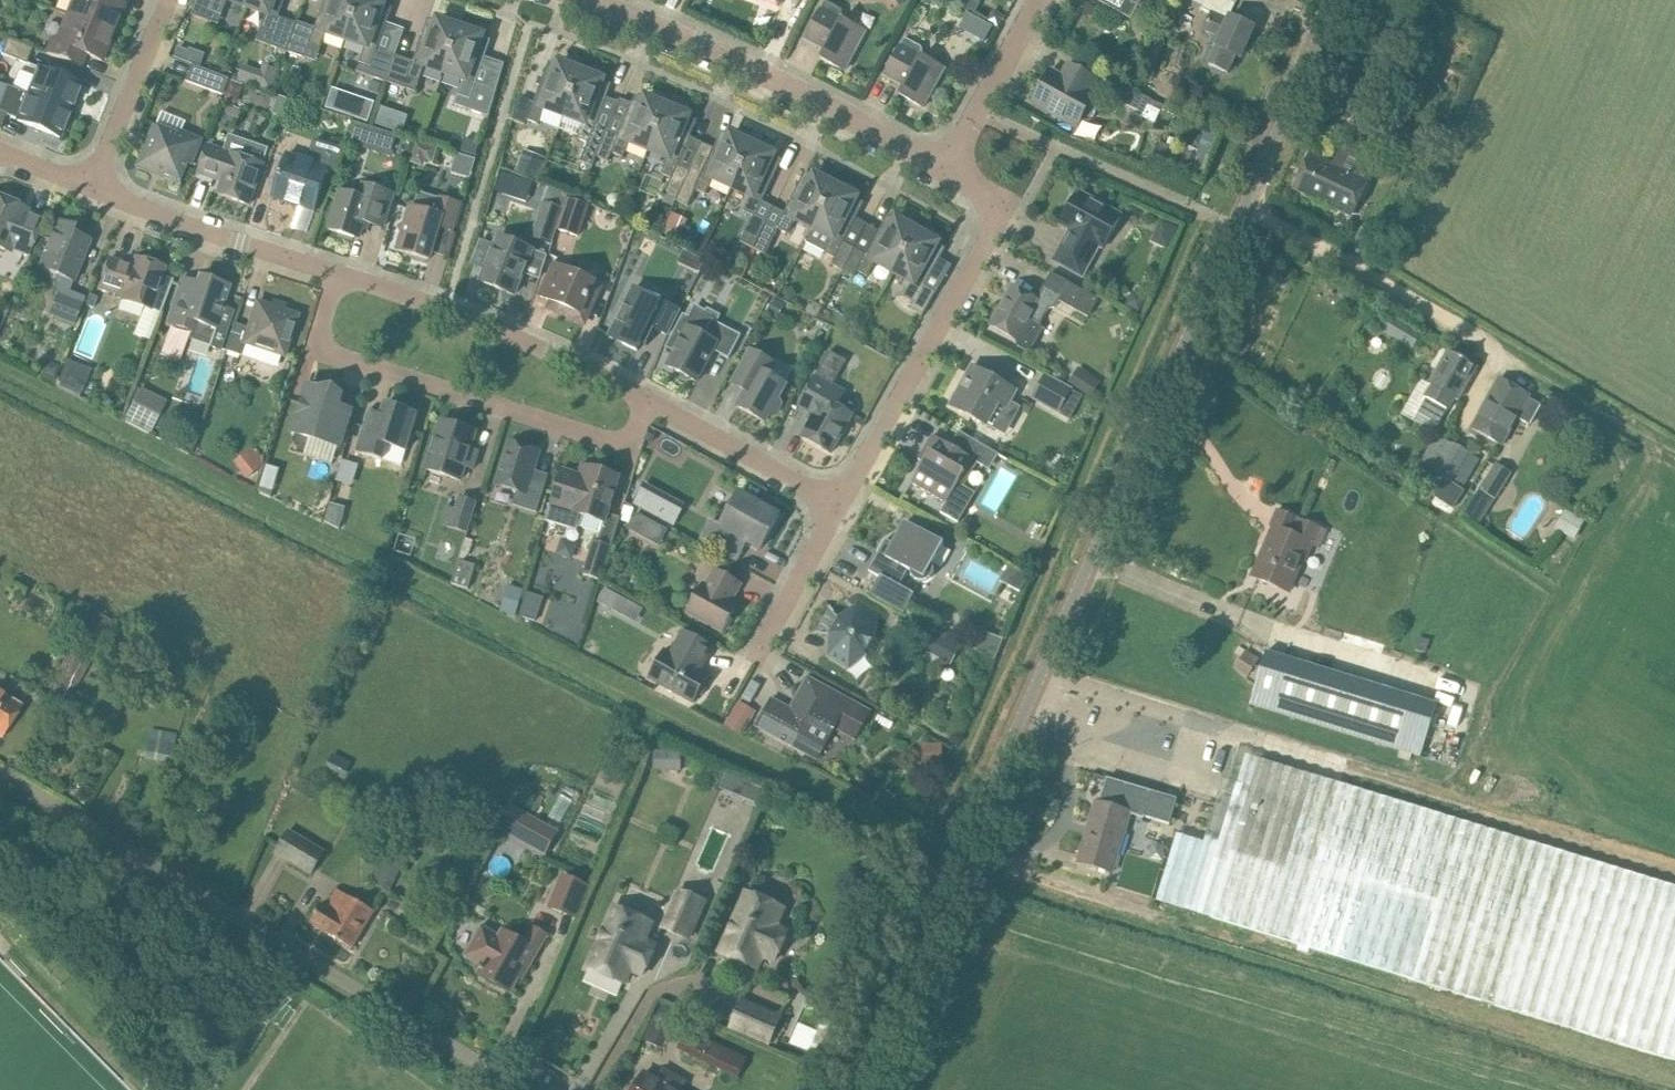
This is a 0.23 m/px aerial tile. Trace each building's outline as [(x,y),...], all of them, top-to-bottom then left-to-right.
[(68,14),(113,32),(124,5),(112,0),(73,0),(68,14)] [(192,15),(208,21),(211,12),(222,16),(228,0),(197,0),(192,15)] [(287,51),(298,22),(297,22),(296,23),(279,17),(285,0),(250,0),(248,5),(268,12),(257,41),(287,51)] [(287,51),(305,58),(310,45),(321,49),(328,31),(337,35),(347,38),(361,0),(326,0),(315,28),(298,22),(287,51)] [(347,38),(365,45),(361,57),(373,61),(367,76),(386,82),(396,56),(378,50),(393,8),(383,5),(383,3),(384,1),(383,0),(361,0),(347,38)] [(1130,18),(1138,5),(1139,5),(1141,0),(1097,0),(1130,18)] [(1232,63),(1235,56),(1240,59),(1254,27),(1230,17),(1236,3),(1237,4),(1238,0),(1206,0),(1203,9),(1211,13),(1204,29),(1220,36),(1215,47),(1216,48),(1213,55),(1232,63)] [(847,13),(825,1),(805,40),(825,50),(821,58),(845,71),(865,32),(843,20),(847,13)] [(1005,15),(994,9),(987,21),(999,27),(1005,15)] [(101,60),(113,32),(68,14),(57,41),(53,39),(47,54),(80,67),(85,54),(101,60)] [(396,56),(386,82),(405,88),(409,76),(419,80),(425,64),(446,71),(461,30),(455,28),(456,27),(456,25),(456,23),(456,22),(455,20),(454,19),(453,18),(452,17),(450,16),(448,16),(447,16),(445,17),(444,17),(442,18),(441,20),(441,21),(440,23),(430,19),(414,62),(396,56)] [(994,27),(984,21),(974,37),(985,43),(994,27)] [(461,30),(446,71),(466,78),(456,105),(488,116),(497,92),(476,85),(483,67),(492,42),(482,38),(481,38),(482,36),(482,34),(482,33),(481,31),(480,30),(479,28),(478,27),(477,26),(475,26),(473,25),(472,25),(470,26),(468,26),(467,27),(466,28),(465,30),(464,31),(461,30)] [(8,38),(1,54),(28,65),(34,49),(8,38)] [(900,95),(923,108),(945,69),(923,57),(927,50),(905,38),(884,76),(904,87),(900,95)] [(189,50),(179,47),(175,58),(184,61),(189,50)] [(1227,74),(1232,63),(1213,55),(1208,65),(1227,74)] [(559,65),(549,61),(527,120),(539,124),(545,107),(565,114),(580,72),(575,70),(575,68),(576,66),(575,64),(575,63),(574,61),(573,60),(571,59),(570,59),(568,58),(566,58),(565,59),(563,59),(562,60),(561,62),(560,63),(559,65)] [(264,62),(257,83),(270,87),(277,66),(264,62)] [(187,81),(223,95),(230,78),(193,65),(187,81)] [(1139,65),(1122,66),(1123,87),(1141,85),(1139,65)] [(1050,72),(1033,103),(1077,127),(1080,123),(1081,124),(1083,125),(1085,125),(1087,125),(1089,125),(1090,124),(1092,123),(1093,122),(1094,121),(1095,119),(1096,117),(1096,115),(1096,114),(1096,112),(1095,110),(1094,109),(1093,107),(1091,106),(1090,105),(1094,97),(1088,93),(1095,80),(1069,66),(1062,79),(1050,72)] [(581,161),(594,166),(597,158),(607,131),(596,126),(611,84),(601,80),(601,79),(601,77),(601,76),(601,74),(601,73),(600,72),(599,71),(598,70),(596,68),(593,67),(592,67),(589,68),(588,68),(586,70),(584,71),(584,72),(583,73),(580,72),(565,114),(584,121),(578,138),(588,142),(581,161)] [(39,68),(29,94),(70,111),(80,84),(39,68)] [(231,81),(225,98),(233,101),(240,85),(231,81)] [(70,111),(29,94),(8,86),(0,106),(13,111),(10,117),(18,120),(18,121),(59,137),(70,111)] [(1151,101),(1123,88),(1117,103),(1144,115),(1151,101)] [(333,89),(327,106),(348,113),(354,96),(333,89)] [(622,158),(629,141),(649,149),(666,108),(660,105),(661,105),(661,103),(661,101),(661,100),(661,98),(660,97),(659,95),(657,94),(656,94),(654,93),(652,93),(651,93),(649,94),(648,95),(647,96),(646,98),(645,99),(635,95),(631,105),(619,135),(607,131),(597,158),(608,162),(611,154),(622,158)] [(697,120),(686,116),(687,114),(687,112),(687,111),(686,109),(685,107),(684,106),(683,105),(681,104),(679,103),(677,103),(676,103),(674,104),(672,105),(671,106),(670,107),(669,109),(666,108),(649,149),(668,156),(661,173),(671,178),(664,195),(676,200),(689,171),(678,165),(697,120)] [(379,105),(373,123),(400,132),(406,114),(379,105)] [(155,125),(138,167),(153,173),(154,169),(181,180),(188,163),(195,166),(205,141),(185,133),(183,137),(155,125)] [(361,147),(389,154),(394,135),(365,128),(361,147)] [(689,206),(695,189),(706,194),(714,177),(733,186),(751,145),(745,142),(746,142),(747,140),(747,138),(747,137),(746,135),(745,133),(744,132),(743,131),(742,130),(740,130),(738,130),(737,130),(735,131),(734,132),(732,133),(731,134),(731,136),(721,131),(712,149),(703,171),(691,166),(689,171),(676,200),(689,206)] [(1213,151),(1218,136),(1203,131),(1198,146),(1213,151)] [(224,178),(218,194),(250,205),(263,164),(261,163),(267,148),(229,135),(224,151),(208,145),(199,173),(216,179),(217,176),(224,178)] [(416,140),(409,161),(424,165),(426,160),(431,161),(436,146),(416,140)] [(329,170),(336,173),(344,150),(316,141),(308,162),(287,155),(273,197),(315,211),(329,170)] [(751,145),(733,186),(752,195),(744,211),(753,216),(755,217),(756,216),(781,158),(771,154),(772,152),(772,150),(772,149),(771,147),(771,145),(770,144),(769,143),(767,142),(766,141),(764,141),(762,141),(760,141),(759,141),(757,142),(756,143),(755,145),(754,146),(751,145)] [(1151,161),(1191,175),(1197,156),(1157,143),(1151,161)] [(1310,154),(1293,189),(1352,217),(1367,186),(1375,169),(1377,165),(1341,148),(1333,164),(1310,154)] [(468,176),(474,157),(456,152),(450,172),(468,176)] [(544,165),(522,155),(515,172),(537,181),(544,165)] [(805,172),(777,228),(778,229),(788,234),(796,217),(815,226),(835,187),(829,184),(830,183),(831,181),(831,180),(831,178),(830,176),(830,175),(829,174),(827,173),(826,172),(824,171),(823,171),(821,172),(819,172),(818,173),(817,174),(816,175),(815,177),(805,172)] [(518,178),(502,173),(496,191),(512,196),(518,178)] [(864,202),(855,197),(855,195),(855,193),(855,192),(855,190),(854,188),(853,187),(852,185),(850,184),(849,184),(847,183),(845,183),(843,184),(842,185),(840,186),(839,187),(838,188),(835,187),(815,226),(833,236),(825,252),(835,258),(832,264),(843,270),(855,248),(844,241),(864,202)] [(360,197),(341,191),(329,229),(359,238),(364,221),(383,227),(394,194),(364,184),(360,197)] [(1104,245),(1122,211),(1079,189),(1075,196),(1071,196),(1065,208),(1067,212),(1061,222),(1071,228),(1055,258),(1084,274),(1101,243),(1104,245)] [(412,208),(399,250),(430,259),(439,226),(452,230),(460,203),(441,198),(440,200),(418,193),(413,208),(412,208)] [(569,197),(559,230),(578,236),(588,203),(569,197)] [(30,255),(34,244),(38,233),(43,220),(21,211),(22,207),(0,198),(0,248),(5,250),(7,246),(30,255)] [(542,201),(529,236),(551,245),(565,209),(542,201)] [(671,213),(662,233),(677,240),(686,220),(671,213)] [(753,216),(740,241),(753,248),(766,223),(766,222),(755,217),(753,216)] [(916,232),(911,229),(912,227),(913,226),(913,224),(913,222),(912,221),(912,219),(911,218),(909,217),(908,216),(906,216),(904,216),(903,216),(901,217),(900,217),(899,219),(897,221),(887,216),(866,254),(855,248),(843,270),(854,276),(857,270),(868,276),(877,260),(895,270),(916,232)] [(1163,220),(1156,234),(1157,242),(1168,247),(1177,226),(1163,220)] [(46,250),(39,268),(55,275),(56,298),(49,314),(74,324),(85,298),(69,292),(73,282),(90,241),(69,232),(71,227),(58,221),(51,238),(46,250)] [(766,223),(753,248),(766,254),(778,230),(778,229),(777,228),(766,222),(766,223)] [(916,232),(895,270),(913,280),(904,297),(915,303),(911,309),(923,315),(936,292),(924,286),(945,248),(936,243),(936,241),(937,239),(937,237),(937,235),(936,234),(935,232),(934,231),(932,230),(930,229),(929,229),(927,229),(925,229),(923,230),(922,231),(920,232),(919,233),(916,232)] [(38,233),(34,244),(46,250),(51,238),(38,233)] [(482,240),(472,263),(486,269),(481,281),(514,295),(523,273),(532,249),(499,236),(496,245),(482,240)] [(122,300),(161,313),(173,280),(161,277),(164,267),(135,258),(132,266),(109,259),(100,288),(123,296),(122,300)] [(564,306),(561,312),(584,322),(595,298),(589,295),(595,281),(555,263),(541,296),(564,306)] [(1013,286),(991,326),(1016,339),(1016,343),(1025,349),(1032,347),(1042,329),(1041,323),(1049,309),(1055,307),(1059,301),(1089,317),(1099,298),(1051,273),(1037,299),(1013,286)] [(225,354),(226,351),(235,323),(238,312),(222,307),(229,286),(199,277),(195,289),(180,284),(167,323),(194,332),(197,323),(217,329),(210,349),(225,354)] [(634,288),(610,337),(637,351),(641,343),(647,346),(655,329),(667,335),(679,310),(634,288)] [(1133,291),(1126,304),(1138,312),(1146,299),(1133,291)] [(774,296),(767,309),(777,315),(784,301),(774,296)] [(810,305),(806,311),(818,317),(823,306),(817,302),(810,305)] [(257,303),(249,328),(235,323),(226,351),(241,356),(245,343),(260,348),(257,356),(260,362),(273,367),(279,364),(282,355),(284,356),(297,316),(257,303)] [(135,336),(150,338),(154,311),(140,308),(135,336)] [(1411,347),(1420,334),(1389,313),(1380,327),(1411,347)] [(668,366),(697,381),(714,350),(729,358),(742,335),(713,319),(704,335),(689,327),(668,366)] [(888,346),(885,352),(898,359),(901,353),(888,346)] [(746,391),(738,406),(765,421),(784,382),(766,372),(772,362),(750,349),(731,383),(746,391)] [(1478,367),(1449,350),(1429,385),(1433,387),(1427,399),(1420,411),(1442,424),(1450,410),(1449,410),(1455,400),(1459,402),(1478,367)] [(816,376),(800,405),(815,414),(802,437),(831,453),(853,414),(837,406),(844,392),(833,386),(846,361),(830,353),(817,377),(816,376)] [(66,360),(58,382),(82,391),(91,370),(66,360)] [(44,365),(41,373),(54,378),(59,365),(51,362),(44,365)] [(1000,403),(1007,408),(1017,391),(972,366),(950,406),(987,426),(1000,403)] [(1083,393),(1090,397),(1101,383),(1079,367),(1067,383),(1083,393)] [(1045,375),(1030,400),(1069,421),(1083,397),(1072,390),(1045,375)] [(1500,378),(1473,428),(1501,445),(1517,417),(1530,424),(1541,404),(1530,397),(1530,396),(1500,378)] [(308,386),(293,432),(340,447),(351,411),(339,407),(342,396),(339,396),(338,390),(328,387),(324,391),(308,386)] [(138,391),(124,416),(151,430),(164,405),(138,391)] [(382,413),(369,409),(356,451),(382,460),(387,444),(406,450),(418,413),(386,403),(382,413)] [(796,436),(807,412),(794,407),(784,430),(796,436)] [(465,467),(473,469),(479,451),(470,449),(476,431),(442,421),(427,469),(461,480),(465,467)] [(924,462),(912,483),(946,503),(941,512),(955,520),(972,491),(964,486),(977,462),(983,466),(992,451),(966,436),(958,450),(933,435),(919,459),(924,462)] [(510,442),(496,484),(516,490),(518,491),(513,504),(536,512),(547,476),(534,472),(540,451),(510,442)] [(1469,454),(1452,445),(1434,476),(1451,486),(1469,454)] [(247,452),(236,460),(249,479),(261,470),(247,452)] [(342,460),(336,482),(348,486),(354,463),(342,460)] [(1513,473),(1497,463),(1463,517),(1479,526),(1513,473)] [(580,476),(561,470),(545,520),(580,531),(581,527),(601,533),(604,522),(605,522),(619,476),(583,465),(580,476)] [(685,506),(645,484),(634,504),(674,526),(685,506)] [(701,539),(738,559),(747,542),(761,549),(779,515),(739,493),(721,526),(711,521),(701,539)] [(448,504),(442,524),(466,531),(474,503),(475,499),(460,494),(456,507),(448,504)] [(330,500),(325,519),(339,526),(345,504),(330,500)] [(1313,545),(1321,527),(1278,509),(1270,527),(1273,528),(1266,545),(1271,547),(1257,578),(1289,592),(1303,559),(1300,558),(1307,542),(1313,545)] [(1586,523),(1564,511),(1554,531),(1575,543),(1586,523)] [(638,513),(629,529),(644,537),(653,521),(638,513)] [(886,539),(869,570),(881,577),(898,586),(899,587),(909,569),(911,571),(911,573),(913,577),(915,580),(919,582),(923,582),(927,582),(931,579),(933,576),(935,572),(934,568),(933,564),(944,544),(905,522),(894,543),(886,539)] [(601,580),(612,546),(594,540),(583,574),(601,580)] [(458,562),(451,585),(467,590),(474,567),(458,562)] [(1008,569),(1001,581),(1018,591),(1026,578),(1008,569)] [(689,613),(723,632),(738,604),(732,601),(741,584),(715,570),(706,586),(704,585),(689,613)] [(898,586),(881,577),(872,594),(906,613),(915,595),(899,587),(898,586)] [(605,586),(598,600),(616,610),(624,597),(605,586)] [(504,596),(500,609),(515,614),(520,601),(504,596)] [(523,600),(519,613),(536,619),(540,606),(523,600)] [(814,633),(833,634),(831,657),(848,666),(861,655),(873,661),(885,640),(873,633),(875,616),(858,607),(841,621),(829,605),(814,633)] [(62,673),(79,683),(81,680),(113,622),(93,610),(60,668),(64,671),(62,673)] [(984,629),(976,647),(995,656),(1003,637),(984,629)] [(713,647),(684,630),(671,654),(665,650),(650,677),(694,702),(697,696),(703,696),(709,686),(706,680),(709,675),(700,670),(713,647)] [(937,633),(928,650),(951,662),(960,645),(937,633)] [(1438,704),(1266,652),(1251,704),(1422,756),(1438,704)] [(76,688),(79,683),(62,673),(59,677),(48,699),(62,709),(67,705),(70,699),(76,688)] [(870,712),(809,678),(791,710),(771,699),(757,725),(818,759),(835,727),(855,738),(870,712)] [(3,738),(22,706),(0,693),(0,737),(3,738)] [(741,700),(727,723),(742,731),(755,708),(741,700)] [(150,729),(146,755),(171,759),(175,734),(150,729)] [(944,766),(944,744),(925,744),(925,766),(944,766)] [(654,771),(681,771),(681,749),(654,749),(654,771)] [(1178,833),(1157,901),(1192,911),(1211,917),(1414,980),(1438,904),(1298,861),(1289,859),(1305,806),(1250,790),(1260,758),(1232,750),(1215,805),(1204,841),(1178,833)] [(353,763),(334,753),(327,767),(345,777),(353,763)] [(1250,790),(1305,806),(1289,859),(1298,861),(1438,904),(1414,980),(1557,1024),(1674,1060),(1674,886),(1545,846),(1315,776),(1260,758),(1250,790)] [(1100,799),(1099,803),(1130,812),(1129,814),(1144,818),(1145,817),(1170,824),(1177,799),(1152,791),(1107,777),(1100,799)] [(1129,814),(1130,812),(1099,803),(1097,802),(1078,862),(1113,873),(1130,816),(1129,816),(1129,814)] [(558,830),(512,804),(499,827),(545,853),(558,830)] [(1172,835),(1145,827),(1138,851),(1165,859),(1172,835)] [(312,876),(327,851),(290,829),(276,853),(312,876)] [(391,892),(405,864),(386,854),(372,883),(391,892)] [(587,886),(563,877),(548,910),(572,920),(587,886)] [(352,949),(374,912),(337,890),(327,906),(322,903),(310,924),(352,949)] [(705,901),(681,890),(664,928),(688,939),(705,901)] [(783,908),(747,892),(720,952),(757,969),(763,955),(775,960),(787,932),(775,926),(783,908)] [(652,923),(616,907),(589,967),(625,983),(631,970),(643,975),(656,947),(644,941),(652,923)] [(527,966),(530,968),(548,937),(535,929),(526,944),(504,932),(500,938),(484,929),(467,957),(484,967),(479,975),(512,994),(527,966)] [(780,1018),(742,1001),(732,1025),(769,1042),(780,1018)] [(656,1016),(645,1040),(662,1048),(673,1024),(656,1016)] [(747,1059),(688,1031),(679,1049),(738,1077),(747,1059)] [(687,1083),(663,1069),(656,1080),(645,1074),(636,1089),(683,1089),(687,1083)]
